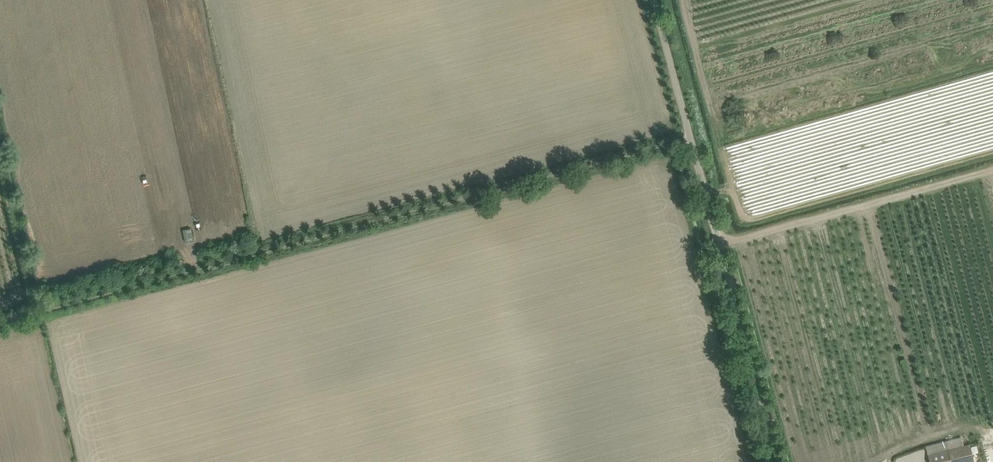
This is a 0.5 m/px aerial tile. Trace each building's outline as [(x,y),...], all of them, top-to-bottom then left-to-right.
[(949,450),(952,461),(974,461),(970,445),(949,450)] [(930,461),(952,461),(949,450),(928,455),(930,461)]
